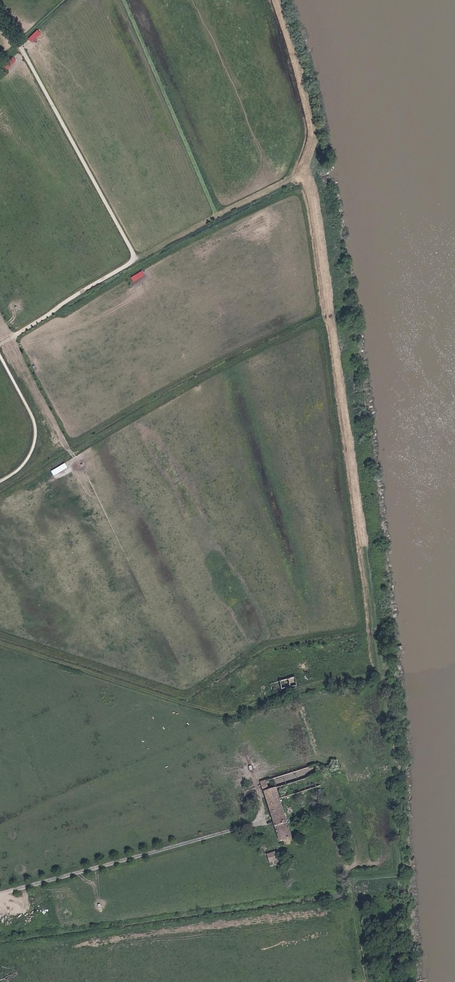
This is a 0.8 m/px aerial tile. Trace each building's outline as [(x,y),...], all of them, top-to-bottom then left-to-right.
[(38,28),(28,37),(31,41),(41,32),(38,28)] [(6,68),(16,60),(13,56),(3,64),(6,68)] [(133,281),(145,275),(142,270),(130,276),(133,281)] [(271,688),(295,682),(293,674),(269,679),(271,688)] [(337,760),(325,763),(328,771),(339,768),(337,760)] [(320,783),(313,761),(260,779),(279,836),(291,832),(279,796),(320,783)] [(266,858),(277,854),(274,847),(267,849),(268,852),(264,853),(266,858)]
